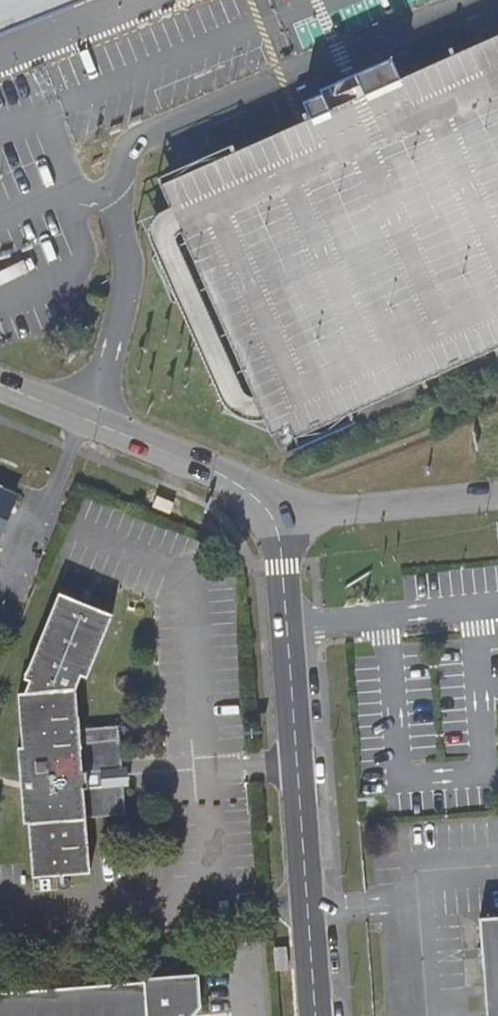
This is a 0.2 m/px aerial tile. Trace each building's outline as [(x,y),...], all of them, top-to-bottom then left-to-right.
[(88,0),(0,0),(0,35),(88,0)] [(277,446),(497,349),(497,37),(418,72),(356,100),(340,106),(194,171),(161,185),(181,231),(263,416),(277,446)] [(409,52),(347,79),(356,100),(418,72),(409,52)] [(347,79),(332,86),(340,106),(356,100),(347,79)] [(16,496),(0,489),(0,535),(16,496)] [(112,775),(121,774),(120,747),(115,742),(79,744),(75,691),(75,690),(81,676),(87,679),(112,616),(59,593),(24,680),(29,682),(24,694),(18,695),(22,749),(17,749),(20,791),(23,824),(27,824),(31,877),(89,874),(85,820),(118,817),(124,810),(123,789),(113,789),(112,775)] [(127,774),(121,774),(112,775),(113,789),(123,789),(129,789),(127,774)] [(483,1015),(497,1015),(497,916),(476,918),(479,968),(483,1015)] [(203,1008),(201,973),(145,977),(144,981),(0,990),(0,1015),(196,1015),(203,1008)]
